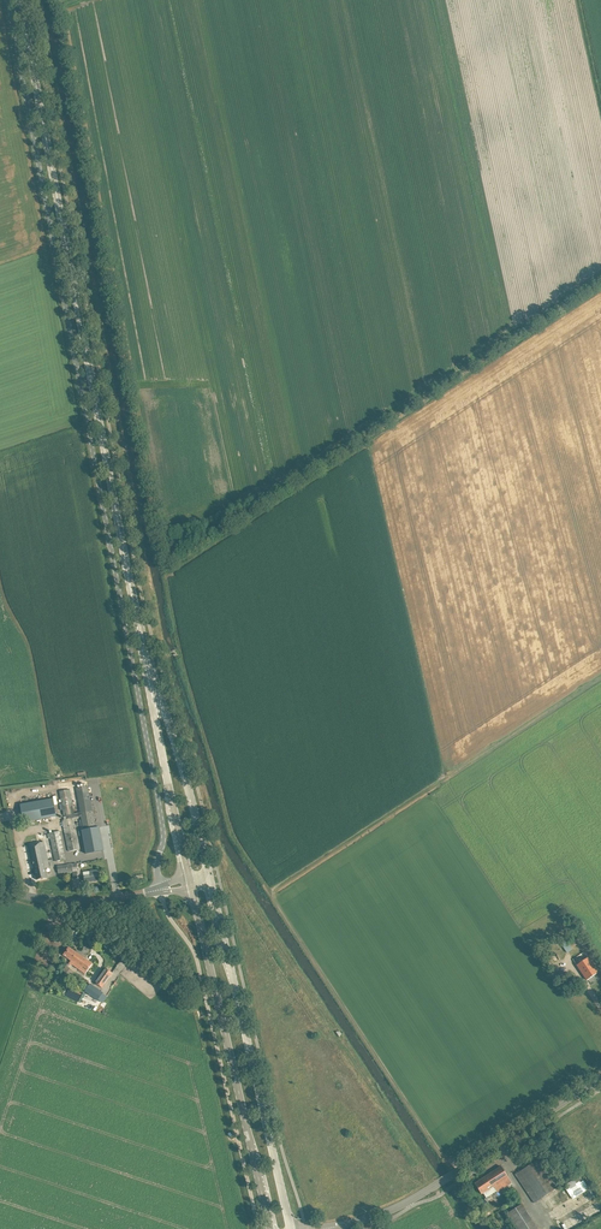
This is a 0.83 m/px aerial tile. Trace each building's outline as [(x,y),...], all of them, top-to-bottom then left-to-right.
[(80,849),(74,818),(81,816),(84,830),(96,828),(88,786),(76,788),(80,812),(74,814),(70,789),(59,791),(64,816),(66,815),(66,819),(62,820),(68,851),(80,849)] [(21,804),(25,822),(58,816),(55,798),(21,804)] [(84,830),(82,830),(82,834),(86,854),(104,850),(100,830),(99,827),(96,828),(84,830)] [(60,831),(49,833),(55,861),(66,859),(60,831)] [(40,841),(29,843),(29,844),(34,869),(35,874),(37,880),(47,878),(47,875),(45,868),(50,867),(48,862),(48,859),(45,846),(44,841),(40,842),(40,841)] [(57,865),(58,873),(77,871),(76,863),(72,864),(72,863),(57,865)] [(84,882),(99,881),(97,870),(90,871),(91,874),(84,875),(84,882)] [(560,942),(567,953),(572,949),(565,938),(560,942)] [(69,964),(72,966),(73,964),(86,974),(92,964),(69,947),(63,955),(71,960),(69,964)] [(598,973),(584,952),(573,959),(587,980),(598,973)] [(144,954),(141,958),(146,963),(147,962),(149,964),(148,965),(153,969),(157,965),(144,954)] [(106,968),(95,983),(102,987),(112,973),(106,968)] [(90,983),(84,993),(87,995),(88,993),(94,998),(97,1000),(103,993),(100,991),(100,990),(90,983)] [(556,1189),(537,1160),(515,1175),(534,1203),(556,1189)] [(501,1166),(475,1183),(482,1194),(483,1193),(486,1198),(491,1195),(488,1190),(494,1187),(496,1191),(497,1192),(511,1182),(504,1171),(501,1166)] [(565,1184),(572,1195),(587,1185),(580,1175),(565,1184)] [(517,1228),(539,1228),(522,1204),(507,1214),(517,1228)]
